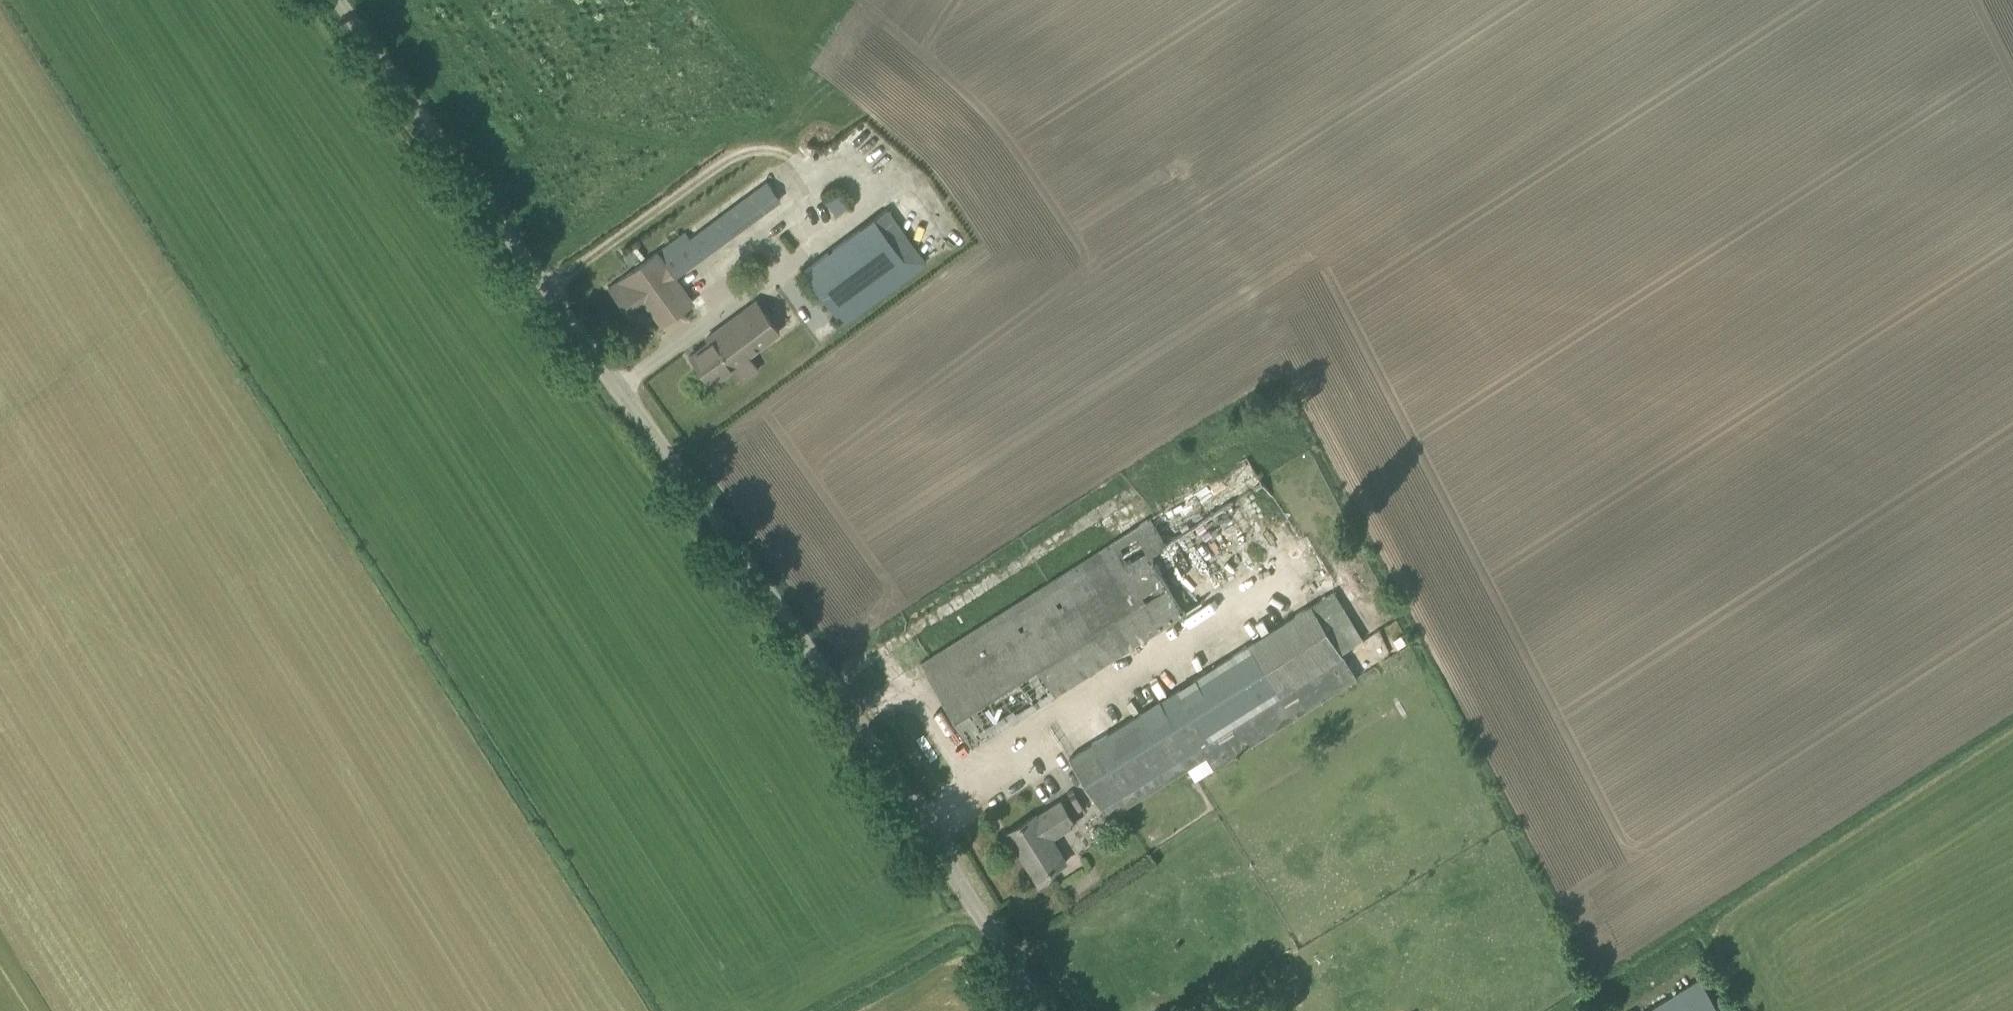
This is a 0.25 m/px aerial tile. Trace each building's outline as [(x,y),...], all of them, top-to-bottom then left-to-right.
[(678,313),(693,302),(680,284),(675,277),(688,267),(781,199),(763,175),(626,275),(610,287),(628,311),(644,299),(662,324),(678,313)] [(844,324),(928,263),(888,208),(804,269),(844,324)] [(780,330),(758,301),(706,338),(708,341),(690,355),(710,382),(780,330)] [(1210,480),(938,651),(921,662),(974,745),(991,735),(1188,610),(1148,552),(1224,501),(1210,480)] [(1070,757),(1101,807),(1108,818),(1208,758),(1214,767),(1357,677),(1341,651),(1363,638),(1335,591),(1070,757)] [(1052,839),(1070,828),(1076,824),(1062,803),(1039,818),(1036,815),(1008,832),(1038,880),(1066,862),(1061,854),(1052,839)] [(1702,982),(1654,1010),(1720,1010),(1702,982)]
